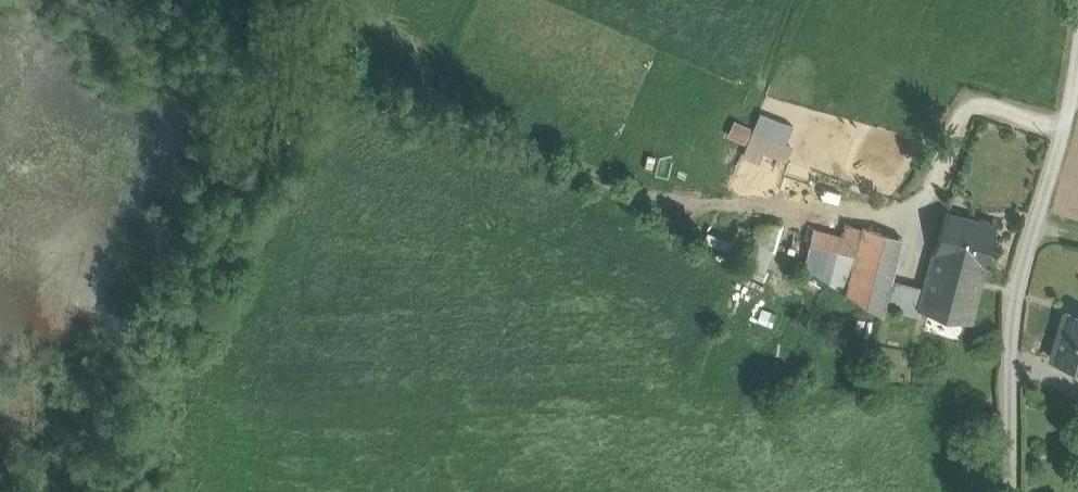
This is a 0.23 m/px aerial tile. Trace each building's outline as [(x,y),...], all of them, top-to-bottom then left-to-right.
[(733,117),(726,132),(744,141),(751,125),(733,117)] [(996,227),(946,213),(936,249),(986,264),(996,227)] [(829,219),(816,272),(832,276),(845,223),(829,219)] [(832,276),(830,282),(846,292),(862,227),(845,223),(832,276)] [(901,236),(862,227),(846,292),(882,315),(891,278),(901,236)] [(986,264),(936,249),(928,278),(961,288),(959,295),(976,300),(986,264)] [(920,285),(891,278),(885,305),(913,312),(920,285)] [(961,288),(928,278),(919,307),(969,321),(976,300),(959,295),(961,288)] [(1065,312),(1051,358),(1077,366),(1077,316),(1065,312)]
